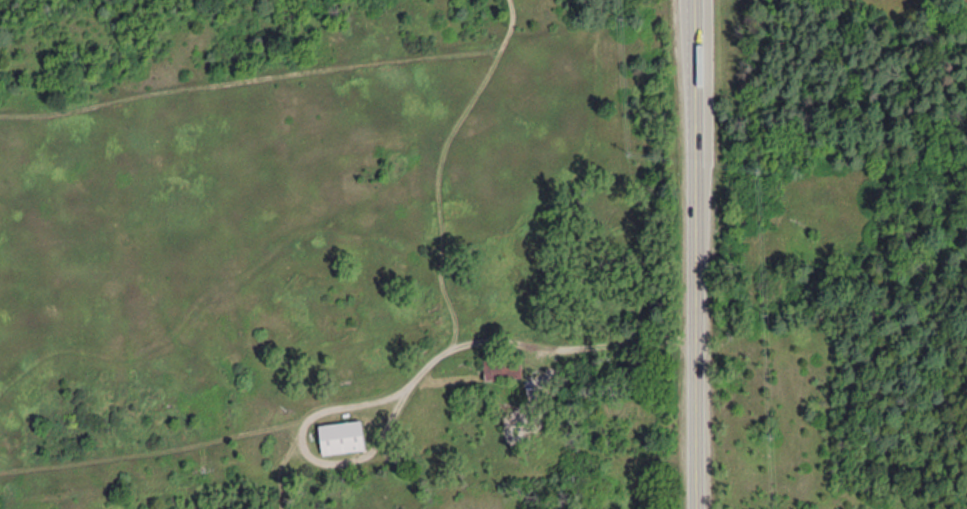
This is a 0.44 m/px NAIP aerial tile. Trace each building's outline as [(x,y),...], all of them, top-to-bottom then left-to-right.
[(485,380),(485,375),(483,359),(520,355),(522,376),(485,380)] [(323,451),(319,424),(362,417),(366,445),(323,451)]
